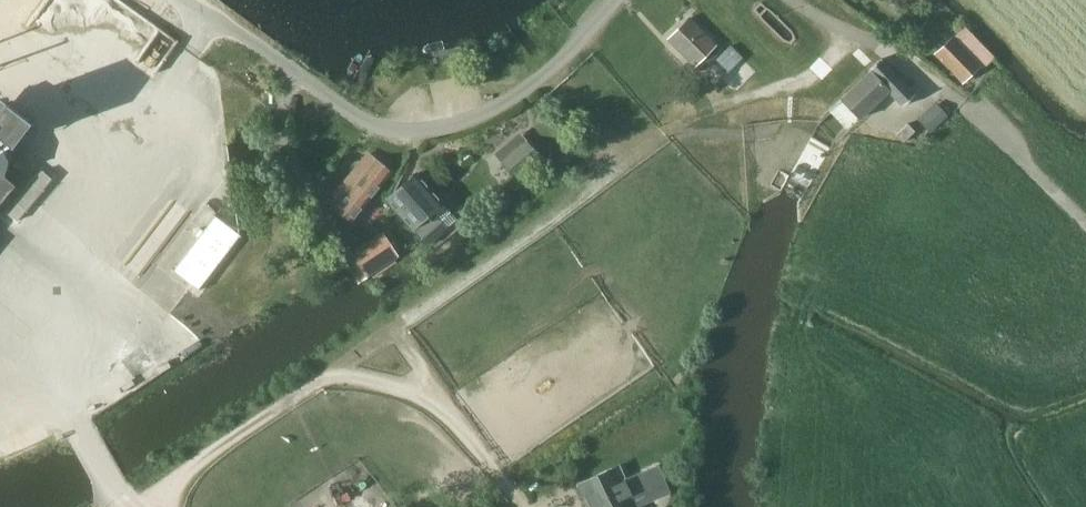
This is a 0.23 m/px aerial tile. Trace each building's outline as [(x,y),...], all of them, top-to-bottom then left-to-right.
[(694,67),(715,47),(688,19),(667,40),(694,67)] [(959,30),(951,37),(979,66),(982,70),(992,61),(984,53),(969,39),(959,30)] [(961,83),(979,66),(951,37),(934,54),(961,83)] [(729,44),(715,58),(727,70),(741,56),(729,44)] [(868,71),(839,100),(858,119),(859,118),(887,91),(901,106),(913,95),(878,58),(867,69),(868,71)] [(27,121),(0,101),(0,139),(9,146),(27,121)] [(929,132),(947,115),(935,103),(917,120),(929,132)] [(906,123),(895,135),(902,142),(914,131),(906,123)] [(514,176),(538,156),(526,142),(502,162),(514,176)] [(349,221),(389,173),(373,160),(373,161),(365,155),(326,202),(349,221)] [(386,201),(426,245),(455,219),(414,174),(398,189),(386,201)] [(13,185),(0,175),(0,201),(13,185)] [(197,290),(239,235),(214,216),(172,270),(197,290)] [(350,254),(358,266),(365,277),(396,256),(380,233),(350,254)] [(665,481),(658,465),(624,480),(618,465),(578,484),(588,506),(637,506),(632,496),(665,481)]
